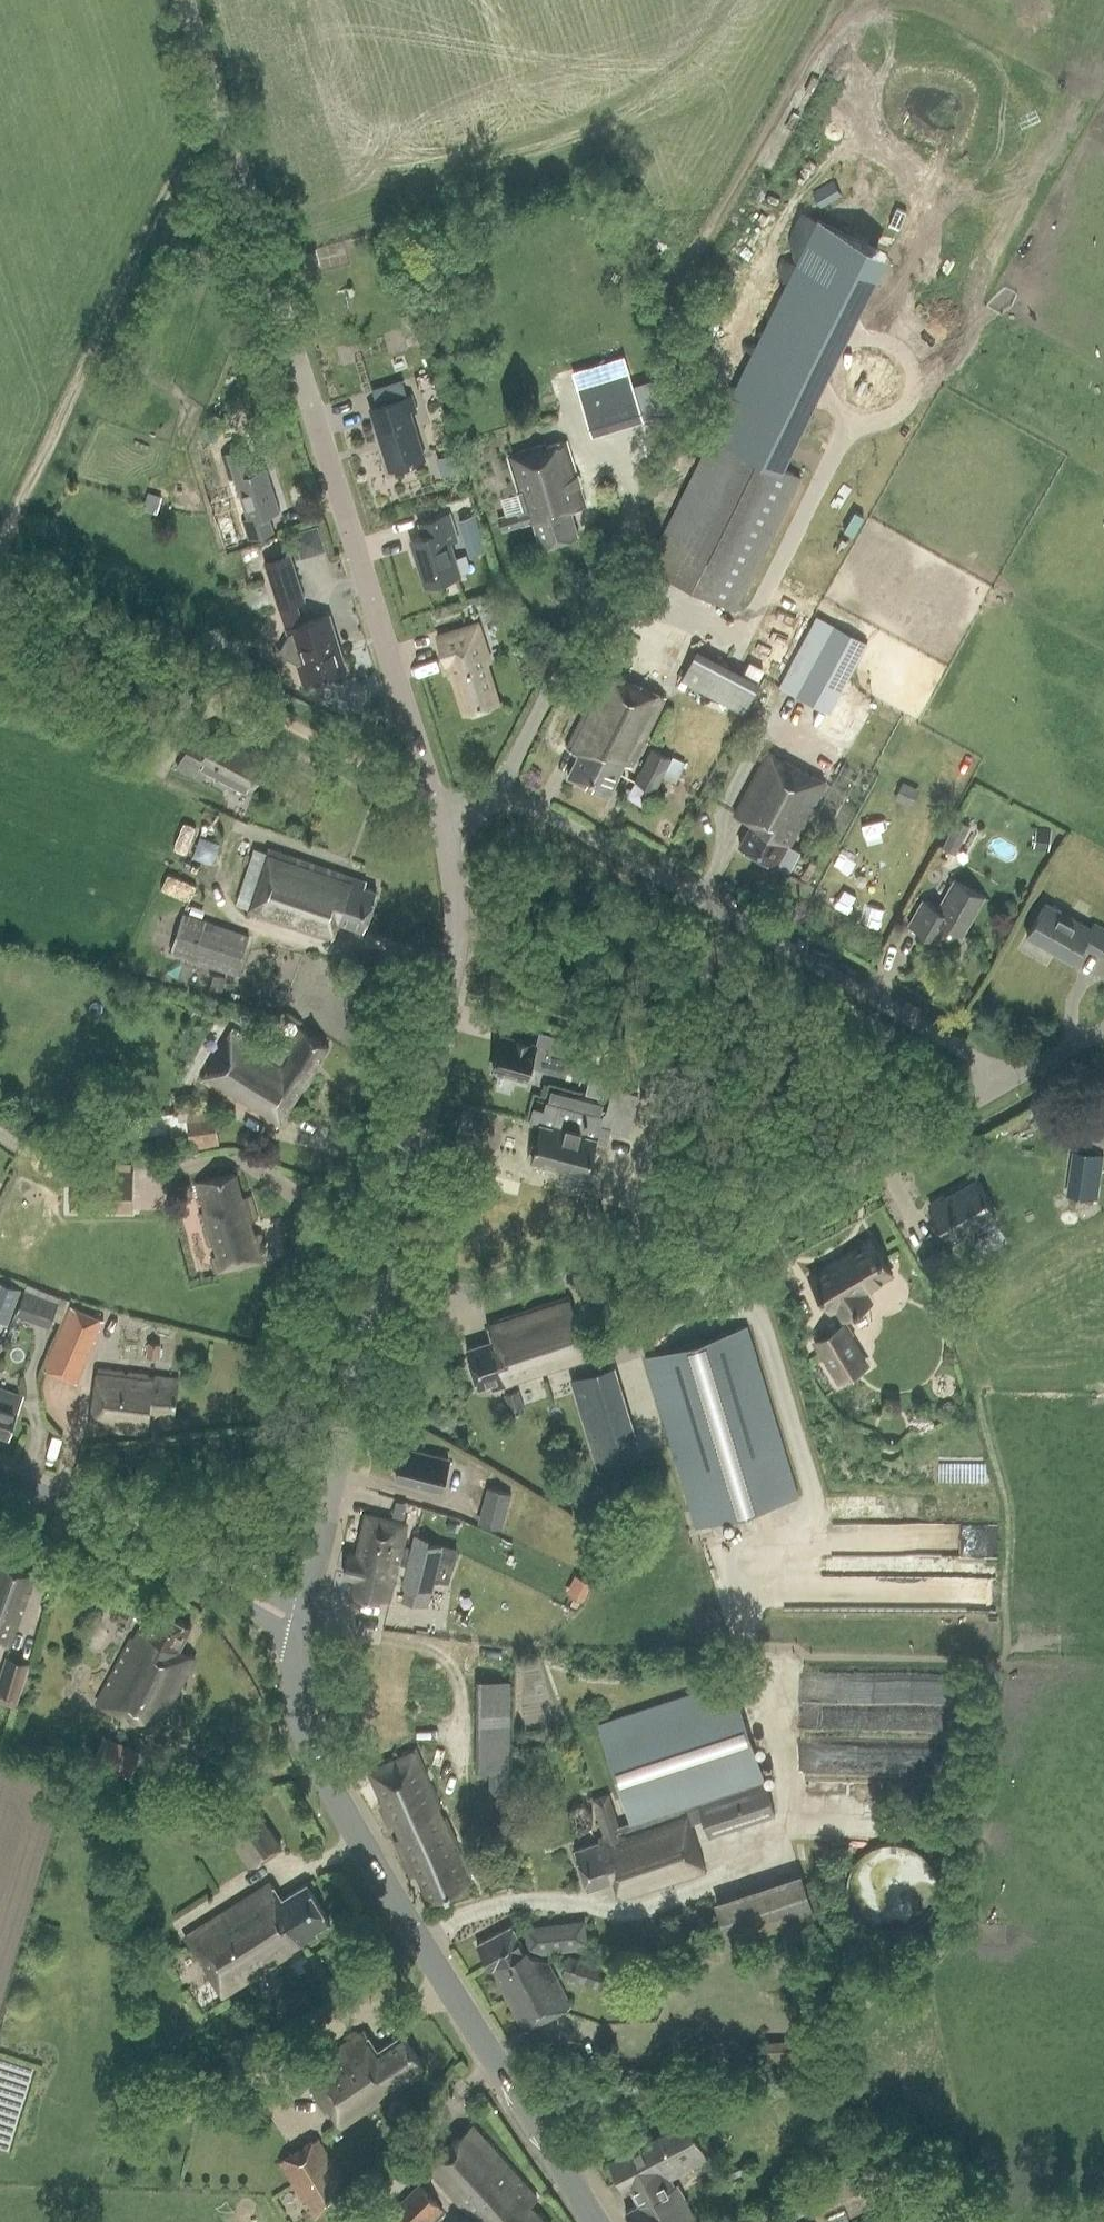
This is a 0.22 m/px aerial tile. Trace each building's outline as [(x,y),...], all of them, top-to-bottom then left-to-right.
[(834,181),(814,193),(822,206),(841,194),(834,181)] [(886,250),(819,218),(717,429),(783,462),(886,250)] [(623,358),(578,370),(596,434),(643,420),(642,417),(677,407),(668,376),(632,386),(623,358)] [(411,412),(417,410),(412,394),(369,408),(389,469),(426,457),(411,412)] [(736,610),(802,477),(714,434),(648,567),(736,610)] [(570,511),(587,506),(567,442),(548,447),(547,444),(508,456),(524,510),(498,518),(502,530),(534,520),(541,545),(577,535),(570,511)] [(248,445),(222,453),(231,479),(236,478),(248,517),(243,519),(249,538),(275,530),(270,513),(281,510),(267,466),(255,469),(248,445)] [(440,456),(446,474),(459,470),(453,452),(440,456)] [(450,542),(457,540),(451,512),(421,521),(425,536),(413,539),(427,586),(460,576),(450,542)] [(477,513),(461,518),(467,536),(482,531),(477,513)] [(217,522),(226,546),(241,541),(233,516),(217,522)] [(322,523),(298,531),(305,554),(329,546),(322,523)] [(291,552),(264,560),(279,609),(282,608),(298,603),(306,601),(291,552)] [(823,612),(785,681),(835,708),(873,639),(823,612)] [(329,616),(288,628),(290,636),(281,653),(298,662),(305,684),(345,672),(329,616)] [(464,712),(499,702),(487,662),(491,661),(480,625),(438,637),(446,664),(450,663),(464,712)] [(744,712),(758,684),(697,652),(683,680),(744,712)] [(632,767),(667,698),(606,668),(567,746),(580,753),(569,775),(609,796),(626,763),(632,767)] [(828,734),(845,743),(866,704),(849,695),(828,734)] [(209,742),(194,734),(177,767),(202,780),(207,770),(250,792),(270,754),(217,727),(209,742)] [(672,757),(653,748),(636,782),(655,791),(663,774),(677,781),(687,762),(674,755),(672,757)] [(788,842),(791,843),(824,782),(768,753),(735,814),(752,823),(741,845),(776,864),(788,842)] [(903,782),(895,799),(911,807),(919,789),(903,782)] [(956,854),(971,826),(958,818),(943,847),(956,854)] [(1036,829),(1034,850),(1049,852),(1051,831),(1036,829)] [(817,842),(807,836),(800,849),(810,855),(817,842)] [(368,881),(269,848),(248,913),(333,941),(339,922),(364,930),(377,892),(365,888),(368,881)] [(962,936),(985,896),(954,879),(939,909),(924,900),(910,925),(939,942),(947,927),(962,936)] [(1103,956),(1103,929),(1094,923),(1092,928),(1045,902),(1027,936),(1073,961),(1082,945),(1103,957),(1103,956)] [(236,975),(249,934),(183,913),(170,954),(236,975)] [(264,1042),(271,1030),(258,1023),(251,1034),(264,1042)] [(278,1126),(327,1045),(299,1029),(288,1047),(276,1040),(270,1051),(233,1029),(202,1081),(278,1126)] [(540,1030),(536,1047),(531,1046),(532,1043),(500,1035),(491,1070),(527,1079),(528,1076),(543,1079),(545,1069),(559,1073),(563,1054),(560,1053),(564,1036),(540,1030)] [(606,1112),(600,1116),(603,1104),(553,1091),(550,1102),(547,1101),(544,1110),(535,1107),(531,1123),(541,1125),(532,1159),(588,1174),(597,1140),(607,1143),(611,1127),(629,1132),(639,1093),(612,1086),(606,1112)] [(212,1101),(185,1094),(187,1110),(88,1120),(89,1126),(66,1128),(67,1141),(189,1128),(191,1150),(220,1145),(212,1101)] [(132,1164),(115,1164),(114,1173),(73,1171),(72,1207),(131,1208),(132,1164)] [(217,1274),(227,1272),(264,1261),(262,1252),(267,1251),(261,1232),(257,1233),(253,1221),(258,1219),(251,1195),(245,1197),(238,1174),(196,1186),(202,1208),(203,1208),(204,1212),(200,1213),(217,1274)] [(964,1232),(996,1215),(978,1181),(945,1198),(943,1195),(930,1202),(952,1242),(966,1235),(964,1232)] [(181,1201),(194,1197),(190,1183),(177,1186),(181,1201)] [(845,1318),(872,1301),(865,1290),(893,1273),(872,1239),(812,1275),(833,1310),(838,1306),(845,1318)] [(935,1288),(962,1273),(945,1245),(918,1261),(925,1272),(935,1288)] [(0,1279),(0,1317),(9,1320),(21,1287),(0,1279)] [(61,1321),(66,1307),(69,1300),(27,1285),(16,1314),(49,1326),(52,1318),(61,1321)] [(493,1389),(589,1359),(570,1298),(489,1323),(493,1339),(467,1347),(479,1386),(491,1382),(493,1389)] [(102,1319),(70,1305),(42,1369),(75,1383),(102,1319)] [(837,1383),(871,1365),(846,1321),(813,1339),(837,1383)] [(747,1325),(646,1355),(697,1526),(798,1496),(747,1325)] [(8,1338),(0,1335),(0,1360),(8,1338)] [(160,1343),(148,1341),(146,1355),(158,1357),(160,1343)] [(618,1362),(575,1375),(602,1463),(645,1450),(618,1362)] [(179,1378),(148,1375),(148,1374),(97,1368),(90,1426),(147,1433),(150,1411),(175,1413),(179,1378)] [(28,1392),(0,1382),(0,1430),(13,1434),(28,1392)] [(511,1415),(526,1411),(520,1389),(505,1393),(511,1415)] [(449,1457),(405,1446),(397,1477),(442,1488),(449,1457)] [(512,1493),(488,1487),(479,1522),(503,1528),(512,1493)] [(407,1525),(369,1515),(359,1554),(352,1552),(346,1574),(357,1577),(353,1593),(391,1602),(401,1564),(407,1565),(410,1554),(404,1553),(405,1546),(402,1545),(407,1525)] [(204,1530),(200,1540),(212,1546),(217,1536),(204,1530)] [(432,1593),(444,1545),(414,1538),(410,1554),(407,1565),(402,1585),(406,1586),(403,1598),(428,1604),(431,1593),(432,1593)] [(34,1576),(1,1564),(0,1568),(0,1644),(8,1647),(34,1576)] [(595,1578),(579,1571),(572,1588),(588,1595),(595,1578)] [(190,1669),(199,1653),(182,1644),(192,1625),(158,1607),(148,1626),(141,1622),(133,1638),(132,1638),(97,1703),(155,1734),(190,1669)] [(129,1627),(134,1615),(126,1609),(119,1622),(129,1627)] [(7,1656),(0,1679),(0,1702),(15,1706),(28,1662),(7,1656)] [(515,1767),(515,1676),(483,1675),(483,1767),(515,1767)] [(600,1724),(637,1839),(691,1821),(701,1818),(707,1836),(776,1813),(766,1783),(732,1681),(600,1724)] [(142,1751),(104,1735),(92,1762),(130,1779),(142,1751)] [(473,1879),(465,1860),(458,1843),(459,1843),(447,1816),(443,1818),(438,1807),(442,1806),(418,1748),(370,1769),(385,1804),(382,1805),(391,1826),(395,1824),(401,1837),(397,1838),(413,1875),(418,1873),(429,1899),(473,1879)] [(707,1871),(691,1821),(637,1839),(627,1842),(610,1790),(593,1796),(607,1839),(576,1849),(588,1888),(617,1879),(623,1898),(707,1871)] [(253,1867),(285,1847),(252,1797),(220,1817),(253,1867)] [(473,1861),(476,1868),(477,1867),(485,1864),(482,1857),(473,1861)] [(816,1915),(803,1872),(716,1900),(730,1943),(816,1915)] [(314,1931),(331,1921),(307,1883),(283,1898),(273,1882),(186,1936),(222,1994),(316,1935),(314,1931)] [(526,1947),(544,1955),(589,1950),(585,1919),(526,1927),(526,1947)] [(544,1955),(526,1947),(523,1948),(511,1926),(477,1945),(490,1968),(492,1967),(499,1980),(498,1981),(524,2031),(571,2006),(544,1955)] [(603,1989),(610,1968),(569,1955),(563,1976),(603,1989)] [(342,2126),(426,2072),(402,2036),(378,2052),(365,2032),(301,2073),(307,2082),(310,2080),(316,2090),(313,2092),(326,2113),(331,2110),(342,2126)] [(624,2187),(630,2184),(641,2204),(628,2211),(633,2221),(701,2221),(685,2191),(683,2192),(675,2175),(709,2158),(689,2119),(610,2160),(624,2187)] [(531,2203),(537,2198),(473,2126),(426,2167),(474,2221),(547,2221),(531,2203)] [(353,2195),(319,2136),(279,2161),(314,2218),(353,2195)] [(420,2185),(386,2216),(392,2221),(432,2221),(444,2211),(420,2185)]
